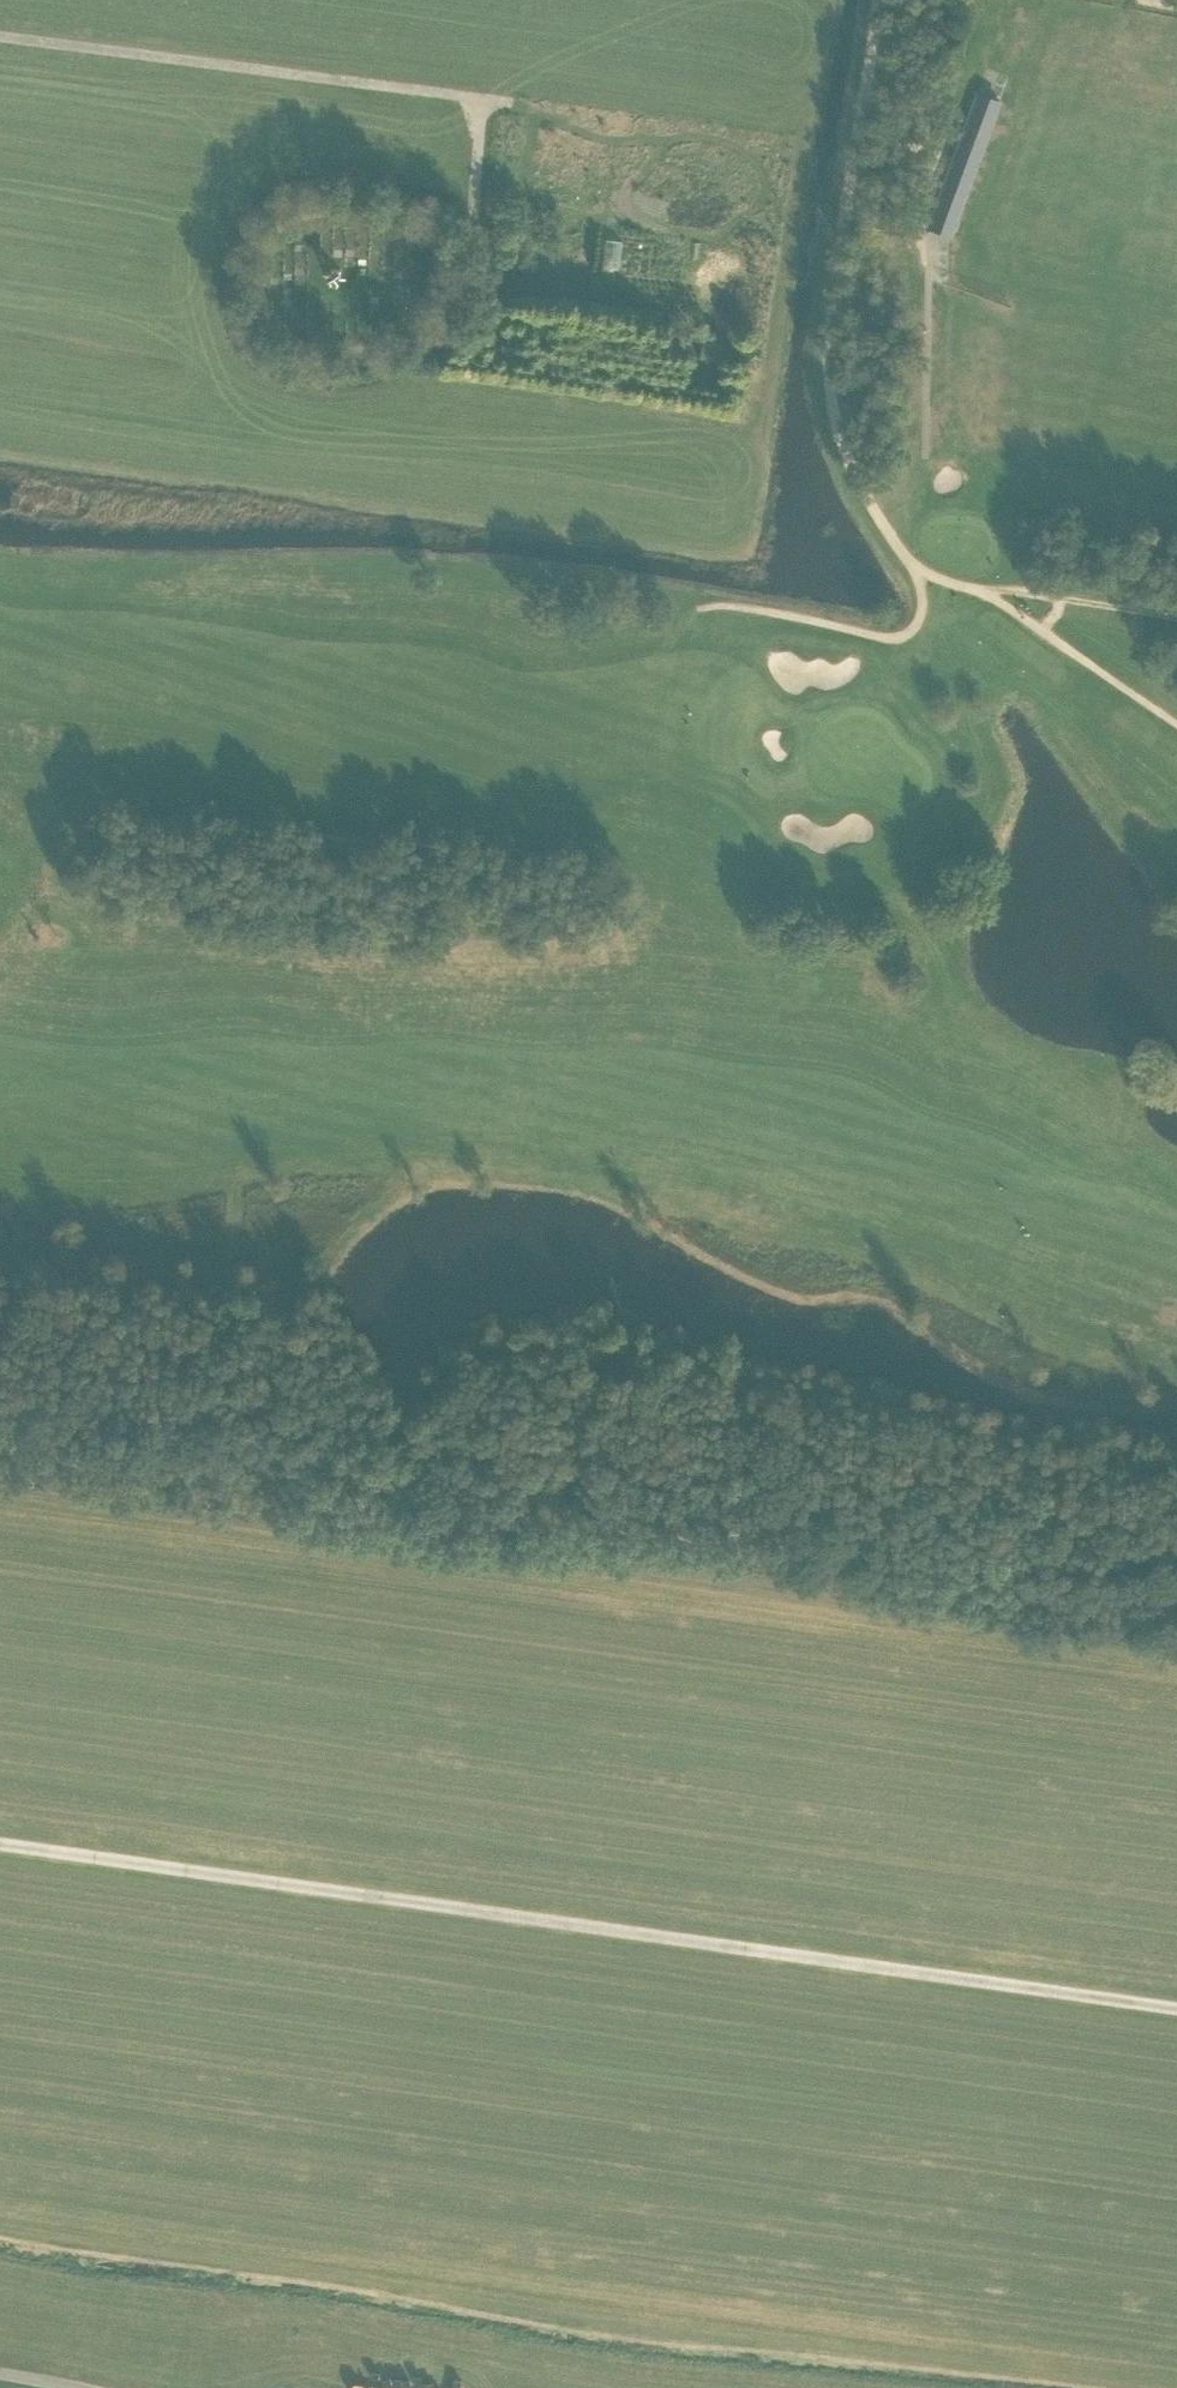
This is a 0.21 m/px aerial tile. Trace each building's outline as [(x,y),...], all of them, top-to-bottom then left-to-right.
[(952,235),(1004,99),(979,90),(927,226),(952,235)] [(330,277),(329,281),(330,281),(332,282),(337,283),(339,283),(340,284),(341,279),(341,277),(342,273),(341,273),(339,273),(334,272),(332,271),(331,271),(331,275),(330,277)]
